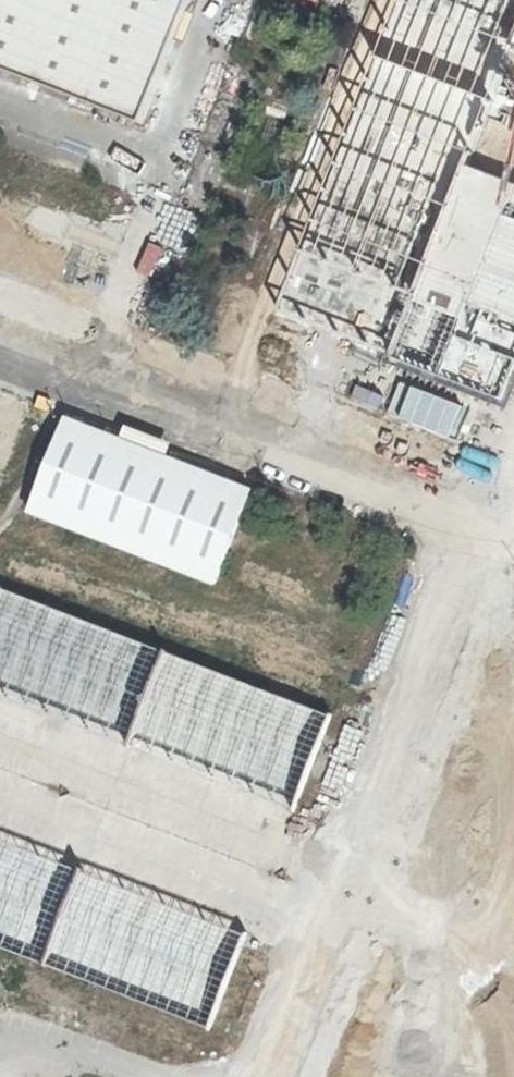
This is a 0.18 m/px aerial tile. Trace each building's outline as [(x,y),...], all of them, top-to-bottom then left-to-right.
[(134,118),(179,0),(0,0),(0,65),(134,118)] [(385,54),(263,395),(429,454),(513,215),(513,100),(385,54)] [(66,409),(32,496),(219,566),(253,477),(66,409)] [(0,580),(0,696),(286,803),(321,706),(0,580)] [(0,838),(0,940),(198,1013),(229,928),(0,838)] [(346,1061),(392,1076),(513,1076),(513,1013),(379,966),(346,1061)]
